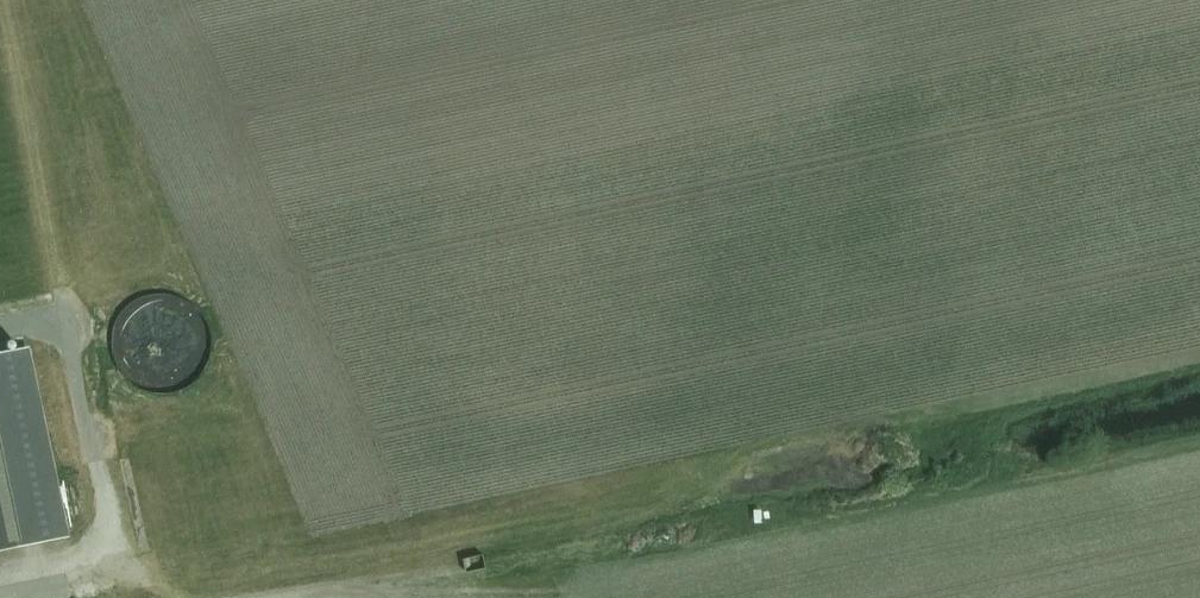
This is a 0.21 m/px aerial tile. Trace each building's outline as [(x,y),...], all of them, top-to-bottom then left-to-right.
[(171,301),(161,300),(151,302),(141,305),(132,311),(128,314),(122,322),(117,331),(114,341),(113,351),(115,362),(118,371),(124,380),(131,387),(135,390),(144,395),(154,398),(164,399),(170,398),(180,396),(189,391),(197,385),(204,377),(208,368),(211,358),(212,348),(210,337),(207,328),(204,323),(198,315),(190,309),(181,304),(171,301)] [(25,351),(0,356),(0,554),(66,540),(25,351)]
